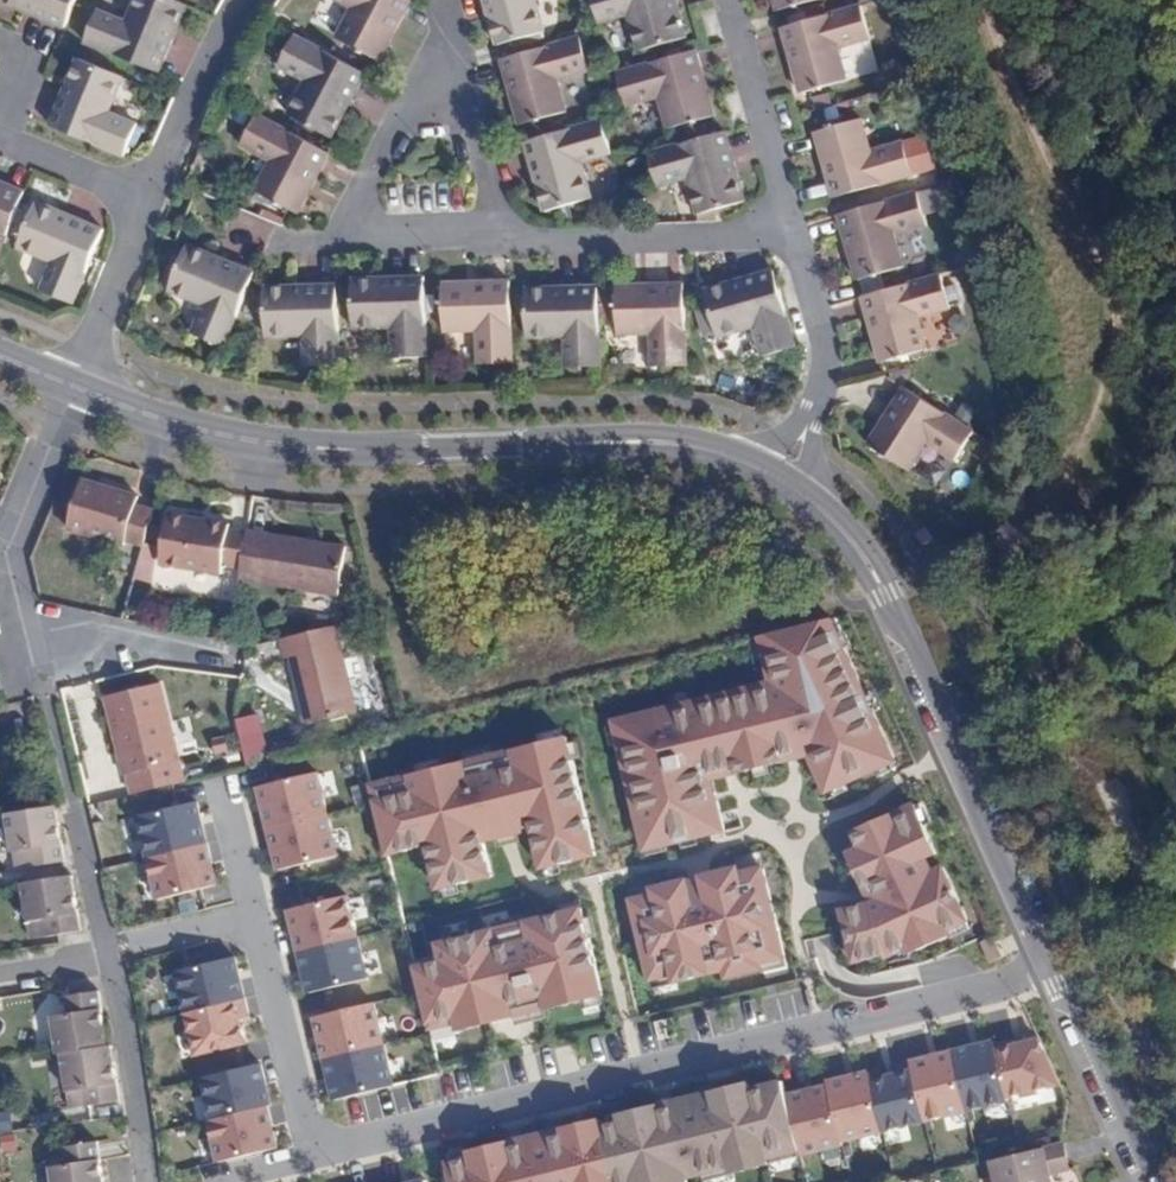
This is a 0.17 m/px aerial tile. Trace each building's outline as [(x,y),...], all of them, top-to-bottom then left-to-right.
[(65,29),(77,0),(0,0),(0,1),(65,29)] [(185,5),(173,0),(136,0),(126,24),(96,11),(84,41),(157,72),(185,5)] [(410,0),(339,0),(352,8),(336,38),(378,60),(411,1),(410,0)] [(498,44),(545,31),(537,0),(486,0),(498,44)] [(677,0),(593,0),(600,23),(629,14),(640,50),(687,37),(677,0)] [(778,10),(816,0),(775,0),(778,10)] [(864,5),(784,28),(802,93),(848,80),(839,48),(873,39),(864,5)] [(366,73),(295,35),(278,66),(306,80),(289,115),(330,137),(366,73)] [(581,38),(503,60),(522,125),(566,112),(558,80),(591,71),(581,38)] [(715,115),(697,51),(618,73),(627,106),(661,96),(671,128),(715,115)] [(122,77),(78,59),(51,125),(123,157),(136,124),(108,111),(122,77)] [(330,153),(257,114),(241,144),(273,162),(257,191),(298,213),(330,153)] [(815,132),(834,198),(915,175),(904,140),(872,150),(862,118),(815,132)] [(602,120),(528,142),(547,213),(592,199),(581,162),(612,153),(602,120)] [(649,153),(659,186),(690,177),(701,213),(746,200),(726,131),(649,153)] [(25,192),(0,182),(0,254),(25,192)] [(919,192),(840,215),(860,279),(904,267),(895,233),(929,224),(919,192)] [(41,290),(72,303),(101,230),(35,202),(17,245),(52,261),(41,290)] [(192,333),(225,347),(255,274),(186,245),(168,287),(208,304),(192,333)] [(797,347),(775,271),(707,291),(719,336),(757,326),(765,356),(797,347)] [(945,274),(864,297),(883,359),(929,347),(920,314),(953,305),(945,274)] [(394,357),(428,356),(425,277),(351,281),(354,328),(393,328),(394,357)] [(514,363),(511,280),(444,282),(445,329),(478,328),(481,363),(514,363)] [(687,366),(685,283),(616,286),(619,333),(652,333),(655,365),(687,366)] [(601,366),(599,285),(526,289),(528,336),(566,336),(568,367),(601,366)] [(305,365),(340,365),(338,287),(265,288),(267,335),(304,334),(305,365)] [(975,432),(905,387),(870,443),(911,471),(929,440),(958,460),(975,432)] [(125,539),(145,545),(155,510),(136,504),(139,495),(81,478),(67,527),(103,538),(124,544),(125,539)] [(222,563),(242,566),(248,531),(229,528),(230,524),(169,513),(160,562),(177,565),(220,573),(222,563)] [(242,566),(240,578),(256,581),(338,594),(346,545),(248,529),(248,531),(242,566)] [(909,764),(840,608),(752,631),(763,672),(609,710),(643,845),(727,826),(713,777),(732,773),(784,758),(804,753),(823,794),(909,764)] [(336,626),(281,639),(286,657),(291,656),(302,699),(307,722),(356,711),(336,626)] [(162,682),(112,694),(119,723),(126,751),(119,753),(124,774),(180,761),(162,682)] [(119,723),(112,694),(105,696),(119,753),(126,751),(119,723)] [(562,734),(371,779),(388,854),(429,844),(442,897),(494,885),(484,842),(509,836),(534,830),(545,876),(593,865),(562,734)] [(214,751),(227,748),(225,737),(212,739),(214,751)] [(180,761),(124,774),(130,797),(185,784),(180,761)] [(1118,770),(1065,780),(1077,842),(1130,832),(1118,770)] [(318,774),(264,787),(269,807),(273,827),(328,813),(318,774)] [(978,928),(922,794),(834,830),(849,888),(854,904),(830,911),(849,969),(978,928)] [(141,818),(151,857),(203,844),(198,825),(193,805),(141,818)] [(61,833),(57,806),(8,814),(17,869),(65,861),(61,833)] [(328,813),(273,827),(279,849),(284,870),(339,856),(328,813)] [(209,867),(203,844),(151,857),(162,901),(214,888),(209,867)] [(783,956),(759,861),(691,878),(631,893),(655,988),(783,956)] [(31,938),(81,931),(77,903),(73,875),(23,882),(31,938)] [(348,895),(296,908),(301,930),(306,949),(358,936),(348,895)] [(412,954),(434,1044),(517,1024),(605,1002),(582,911),(412,954)] [(358,936),(306,949),(311,970),(316,992),(368,979),(358,936)] [(234,978),(229,956),(178,968),(188,1011),(239,999),(234,978)] [(59,1054),(64,1054),(108,1046),(103,1013),(99,992),(69,997),(72,1014),(53,1017),(59,1054)] [(239,999),(188,1011),(198,1054),(241,1044),(238,1030),(235,1019),(244,1017),(239,999)] [(374,1002),(322,1016),(328,1037),(333,1057),(384,1045),(374,1002)] [(996,1044),(1009,1097),(1060,1084),(1040,1039),(1016,1046),(1014,1040),(996,1044)] [(975,1047),(953,1052),(968,1111),(1010,1101),(1009,1097),(996,1044),(995,1042),(975,1047)] [(384,1045),(333,1057),(339,1081),(343,1099),(394,1087),(384,1045)] [(74,1110),(121,1101),(116,1071),(112,1046),(108,1046),(64,1054),(74,1110)] [(912,1061),(927,1120),(968,1111),(953,1052),(931,1057),(912,1061)] [(872,1080),(885,1131),(927,1120),(912,1061),(892,1067),(894,1075),(886,1077),(872,1080)] [(201,1079),(211,1120),(270,1107),(265,1086),(260,1065),(201,1079)] [(850,1077),(828,1082),(829,1086),(843,1142),(885,1131),(872,1080),(870,1072),(850,1077)] [(446,1163),(451,1181),(687,1181),(686,1179),(733,1168),(734,1173),(769,1165),(768,1159),(801,1151),(788,1096),(784,1081),(753,1089),(752,1084),(638,1111),(620,1115),(621,1120),(601,1125),(599,1119),(592,1121),(470,1151),(471,1157),(446,1163)] [(843,1142),(829,1086),(808,1091),(788,1096),(801,1151),(802,1155),(844,1145),(843,1142)] [(211,1120),(221,1162),(280,1149),(275,1128),(270,1107),(211,1120)] [(98,1142),(66,1147),(69,1165),(52,1168),(54,1181),(105,1181),(104,1176),(98,1142)] [(989,1161),(994,1181),(1054,1181),(1053,1175),(1050,1164),(1068,1160),(1064,1143),(989,1161)] [(1050,1164),(1053,1175),(1070,1172),(1068,1160),(1050,1164)]
